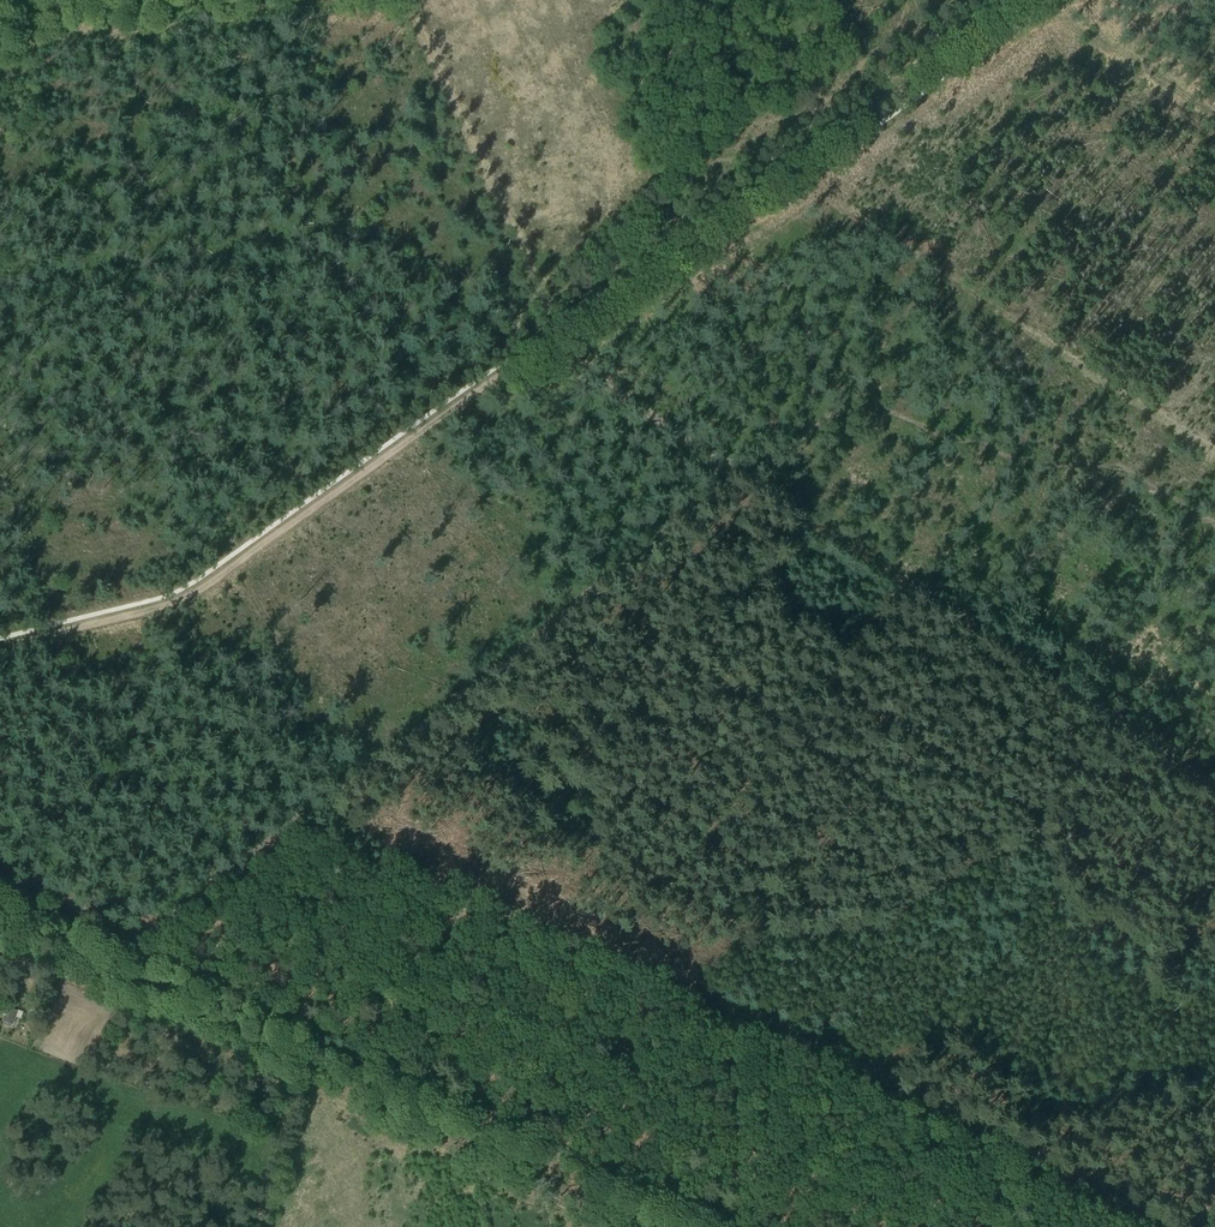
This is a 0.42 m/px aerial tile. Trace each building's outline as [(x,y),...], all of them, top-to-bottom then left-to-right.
[(8,1006),(2,1020),(13,1024),(19,1010),(8,1006)] [(361,1136),(364,1127),(345,1119),(341,1128),(361,1136)]
